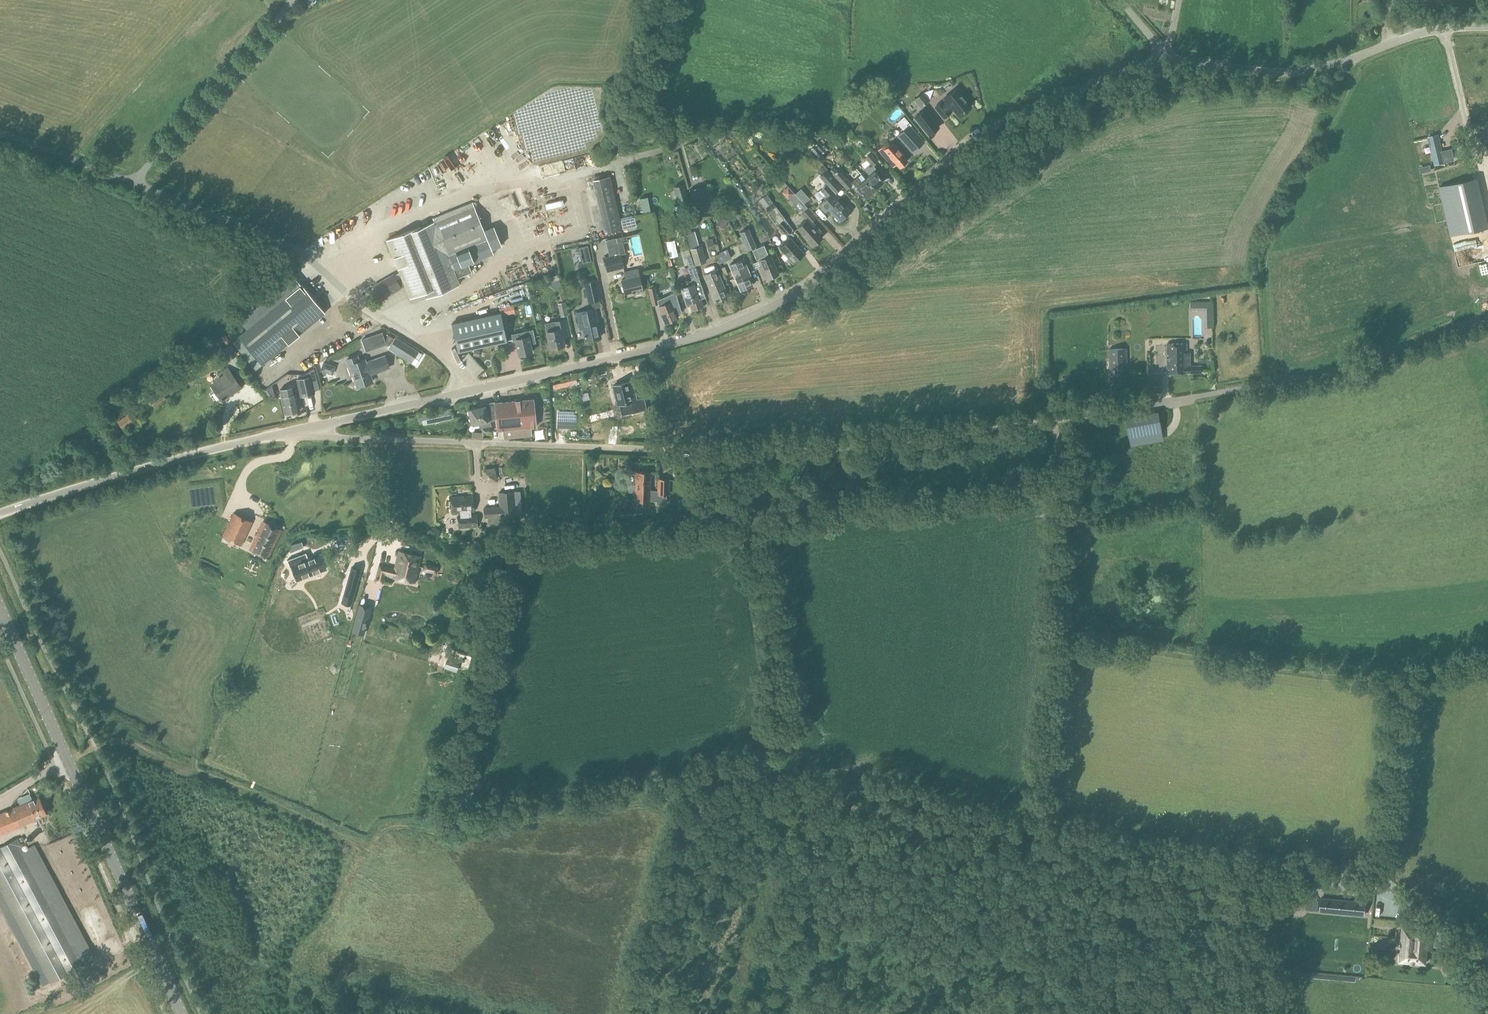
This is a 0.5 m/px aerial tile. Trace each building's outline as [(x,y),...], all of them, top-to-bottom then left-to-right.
[(971,106),(957,88),(945,98),(946,99),(942,102),(935,107),(944,117),(950,112),(950,111),(953,109),(959,116),(971,106)] [(924,91),(915,99),(921,107),(931,99),(924,91)] [(925,109),(916,117),(930,134),(939,127),(925,109)] [(511,129),(508,116),(498,119),(499,125),(497,126),(499,131),(511,129)] [(904,130),(898,135),(913,152),(920,145),(916,140),(920,137),(910,126),(910,125),(904,130)] [(1438,135),(1429,137),(1435,163),(1445,161),(1442,151),(1438,135)] [(803,141),(808,147),(814,142),(809,136),(803,141)] [(822,138),(818,142),(818,141),(810,149),(818,157),(829,146),(822,138)] [(905,153),(894,141),(885,149),(883,146),(878,150),(893,167),(897,164),(900,167),(908,161),(903,155),(905,153)] [(882,176),(873,166),(878,161),(871,153),(865,158),(870,163),(864,168),(870,174),(867,177),(863,172),(862,173),(876,189),(884,181),(881,177),(882,176)] [(514,158),(511,169),(522,172),(525,161),(514,158)] [(852,184),(839,169),(836,171),(833,167),(830,170),(833,173),(847,189),(852,184)] [(1487,200),(1487,184),(1484,168),(1465,172),(1473,204),(1487,200)] [(839,222),(851,212),(835,194),(842,188),(828,171),(821,177),(827,185),(819,192),(825,200),(819,205),(826,212),(828,210),(839,222)] [(868,196),(876,189),(866,177),(862,173),(852,182),(863,194),(865,192),(868,196)] [(1441,211),(1458,209),(1455,175),(1438,177),(1441,211)] [(430,183),(435,192),(449,185),(444,176),(430,183)] [(595,180),(607,231),(622,227),(610,176),(595,180)] [(689,198),(684,183),(674,187),(679,201),(689,198)] [(780,190),(785,197),(792,191),(786,185),(780,190)] [(695,208),(707,204),(701,186),(689,190),(695,208)] [(514,208),(523,206),(520,187),(510,189),(514,208)] [(757,198),(762,205),(769,200),(764,193),(757,198)] [(796,206),(801,201),(794,193),(789,198),(796,206)] [(643,212),(651,211),(648,196),(641,197),(643,212)] [(402,277),(396,279),(400,287),(405,285),(409,294),(424,288),(426,294),(457,282),(456,278),(472,272),(468,264),(494,253),(492,249),(502,245),(494,226),(484,230),(473,202),(433,218),(435,223),(388,242),(402,277)] [(778,225),(787,234),(792,229),(793,229),(773,202),(766,207),(779,224),(778,225)] [(812,225),(811,223),(814,220),(805,210),(802,213),(807,219),(798,228),(803,233),(802,234),(813,245),(822,237),(818,233),(820,231),(813,224),(812,225)] [(1481,216),(1449,223),(1452,235),(1485,227),(1481,216)] [(756,248),(756,246),(749,229),(740,232),(748,250),(753,248),(757,260),(760,258),(761,260),(760,261),(762,267),(760,267),(763,275),(766,274),(767,278),(778,274),(771,255),(769,256),(765,244),(756,248)] [(691,249),(696,265),(706,261),(701,246),(700,246),(695,231),(686,234),(691,249)] [(607,271),(623,267),(621,255),(625,254),(623,242),(627,240),(626,236),(617,239),(618,244),(608,246),(610,257),(604,259),(607,271)] [(793,263),(804,253),(790,239),(780,248),(793,263)] [(588,245),(579,247),(581,255),(590,253),(588,245)] [(720,263),(731,257),(728,251),(717,256),(720,263)] [(682,288),(687,303),(690,302),(692,310),(703,307),(699,294),(697,295),(694,286),(701,284),(695,265),(694,265),(691,255),(686,257),(689,267),(688,267),(692,280),(681,284),(682,288)] [(528,257),(515,262),(520,274),(533,269),(528,257)] [(748,277),(746,274),(749,273),(743,260),(730,265),(741,290),(752,285),(749,277),(748,277)] [(624,271),(625,278),(621,279),(624,294),(635,292),(636,293),(643,292),(638,268),(624,271)] [(715,301),(728,296),(716,269),(704,274),(711,289),(710,290),(715,301)] [(392,292),(400,287),(396,279),(393,275),(374,286),(381,298),(391,291),(392,292)] [(600,299),(596,281),(585,283),(589,301),(600,299)] [(301,284),(239,335),(263,364),(325,313),(301,284)] [(652,304),(658,303),(654,287),(649,288),(652,304)] [(334,304),(331,296),(320,300),(323,309),(334,304)] [(672,304),(671,301),(659,307),(665,323),(678,317),(676,313),(680,312),(676,302),(672,304)] [(1212,301),(1204,301),(1204,310),(1204,315),(1212,314),(1212,301)] [(568,314),(567,312),(565,302),(558,303),(561,316),(568,314)] [(513,305),(499,308),(501,316),(515,312),(513,305)] [(600,337),(594,308),(577,312),(580,328),(583,328),(585,340),(600,337)] [(499,312),(452,323),(458,351),(506,340),(499,312)] [(550,348),(564,345),(562,332),(568,331),(565,319),(554,321),(554,324),(545,326),(550,348)] [(518,355),(532,352),(530,343),(535,342),(533,330),(521,332),(522,338),(515,339),(518,355)] [(238,353),(225,334),(222,336),(227,344),(218,350),(226,361),(238,353)] [(368,337),(362,339),(366,350),(372,348),(368,337)] [(396,337),(389,348),(415,364),(422,353),(396,337)] [(1187,353),(1187,343),(1167,343),(1167,372),(1202,372),(1202,366),(1191,366),(1190,353),(1187,353)] [(1128,374),(1127,348),(1109,349),(1110,375),(1128,374)] [(493,355),(495,370),(504,369),(503,354),(493,355)] [(352,374),(353,374),(357,386),(373,381),(370,374),(389,367),(385,355),(366,362),(365,359),(360,361),(358,357),(347,361),(352,374)] [(332,373),(334,366),(323,363),(321,370),(332,373)] [(1426,366),(1418,369),(1421,375),(1428,371),(1426,366)] [(219,373),(220,375),(209,382),(222,401),(241,387),(227,368),(219,373)] [(311,376),(297,379),(301,396),(315,392),(311,376)] [(1134,391),(1161,391),(1161,377),(1134,378),(1134,391)] [(618,404),(637,399),(633,380),(614,385),(618,404)] [(285,414),(300,410),(295,388),(280,391),(285,414)] [(155,407),(166,398),(160,390),(148,399),(155,407)] [(495,403),(495,404),(496,418),(498,431),(504,430),(504,438),(532,435),(531,427),(536,427),(533,399),(495,403)] [(490,420),(496,418),(495,404),(469,410),(472,424),(479,422),(481,428),(482,428),(483,434),(492,433),(490,420)] [(423,424),(453,418),(451,408),(421,414),(423,424)] [(1159,413),(1128,418),(1131,437),(1139,435),(1140,443),(1163,439),(1159,413)] [(579,418),(561,417),(561,432),(580,433),(579,418)] [(1231,435),(1246,436),(1246,427),(1231,426),(1231,435)] [(498,479),(498,465),(482,466),(482,480),(498,479)] [(659,501),(659,490),(650,490),(650,472),(637,472),(636,500),(659,501)] [(669,479),(659,479),(659,490),(659,501),(659,503),(666,504),(666,495),(669,495),(669,479)] [(513,492),(499,493),(501,506),(484,508),(485,518),(515,516),(513,492)] [(470,511),(474,511),(473,495),(452,497),(452,502),(450,503),(450,506),(453,508),(453,513),(460,512),(460,517),(457,518),(458,525),(475,524),(475,516),(470,516),(470,511)] [(189,506),(193,511),(200,506),(196,501),(189,506)] [(242,544),(253,520),(235,512),(224,535),(242,544)] [(264,557),(265,557),(266,556),(269,558),(283,530),(262,520),(249,549),(252,550),(252,551),(264,557)] [(291,544),(289,550),(290,552),(304,547),(302,541),(291,544)] [(1080,546),(1080,558),(1088,559),(1088,546),(1080,546)] [(422,556),(399,550),(392,577),(415,583),(422,556)] [(306,552),(287,560),(290,567),(292,566),(297,580),(326,569),(320,554),(308,558),(306,552)] [(379,565),(375,581),(383,583),(387,567),(379,565)] [(351,567),(343,596),(352,598),(353,598),(361,570),(351,567)] [(359,609),(352,632),(360,634),(366,611),(359,609)] [(0,814),(0,834),(46,814),(39,797),(0,814)] [(35,845),(25,850),(18,838),(0,847),(0,888),(50,982),(85,964),(84,962),(94,956),(35,845)] [(1366,900),(1321,895),(1320,909),(1365,913),(1366,900)] [(1426,963),(1429,930),(1403,927),(1399,961),(1426,963)]
